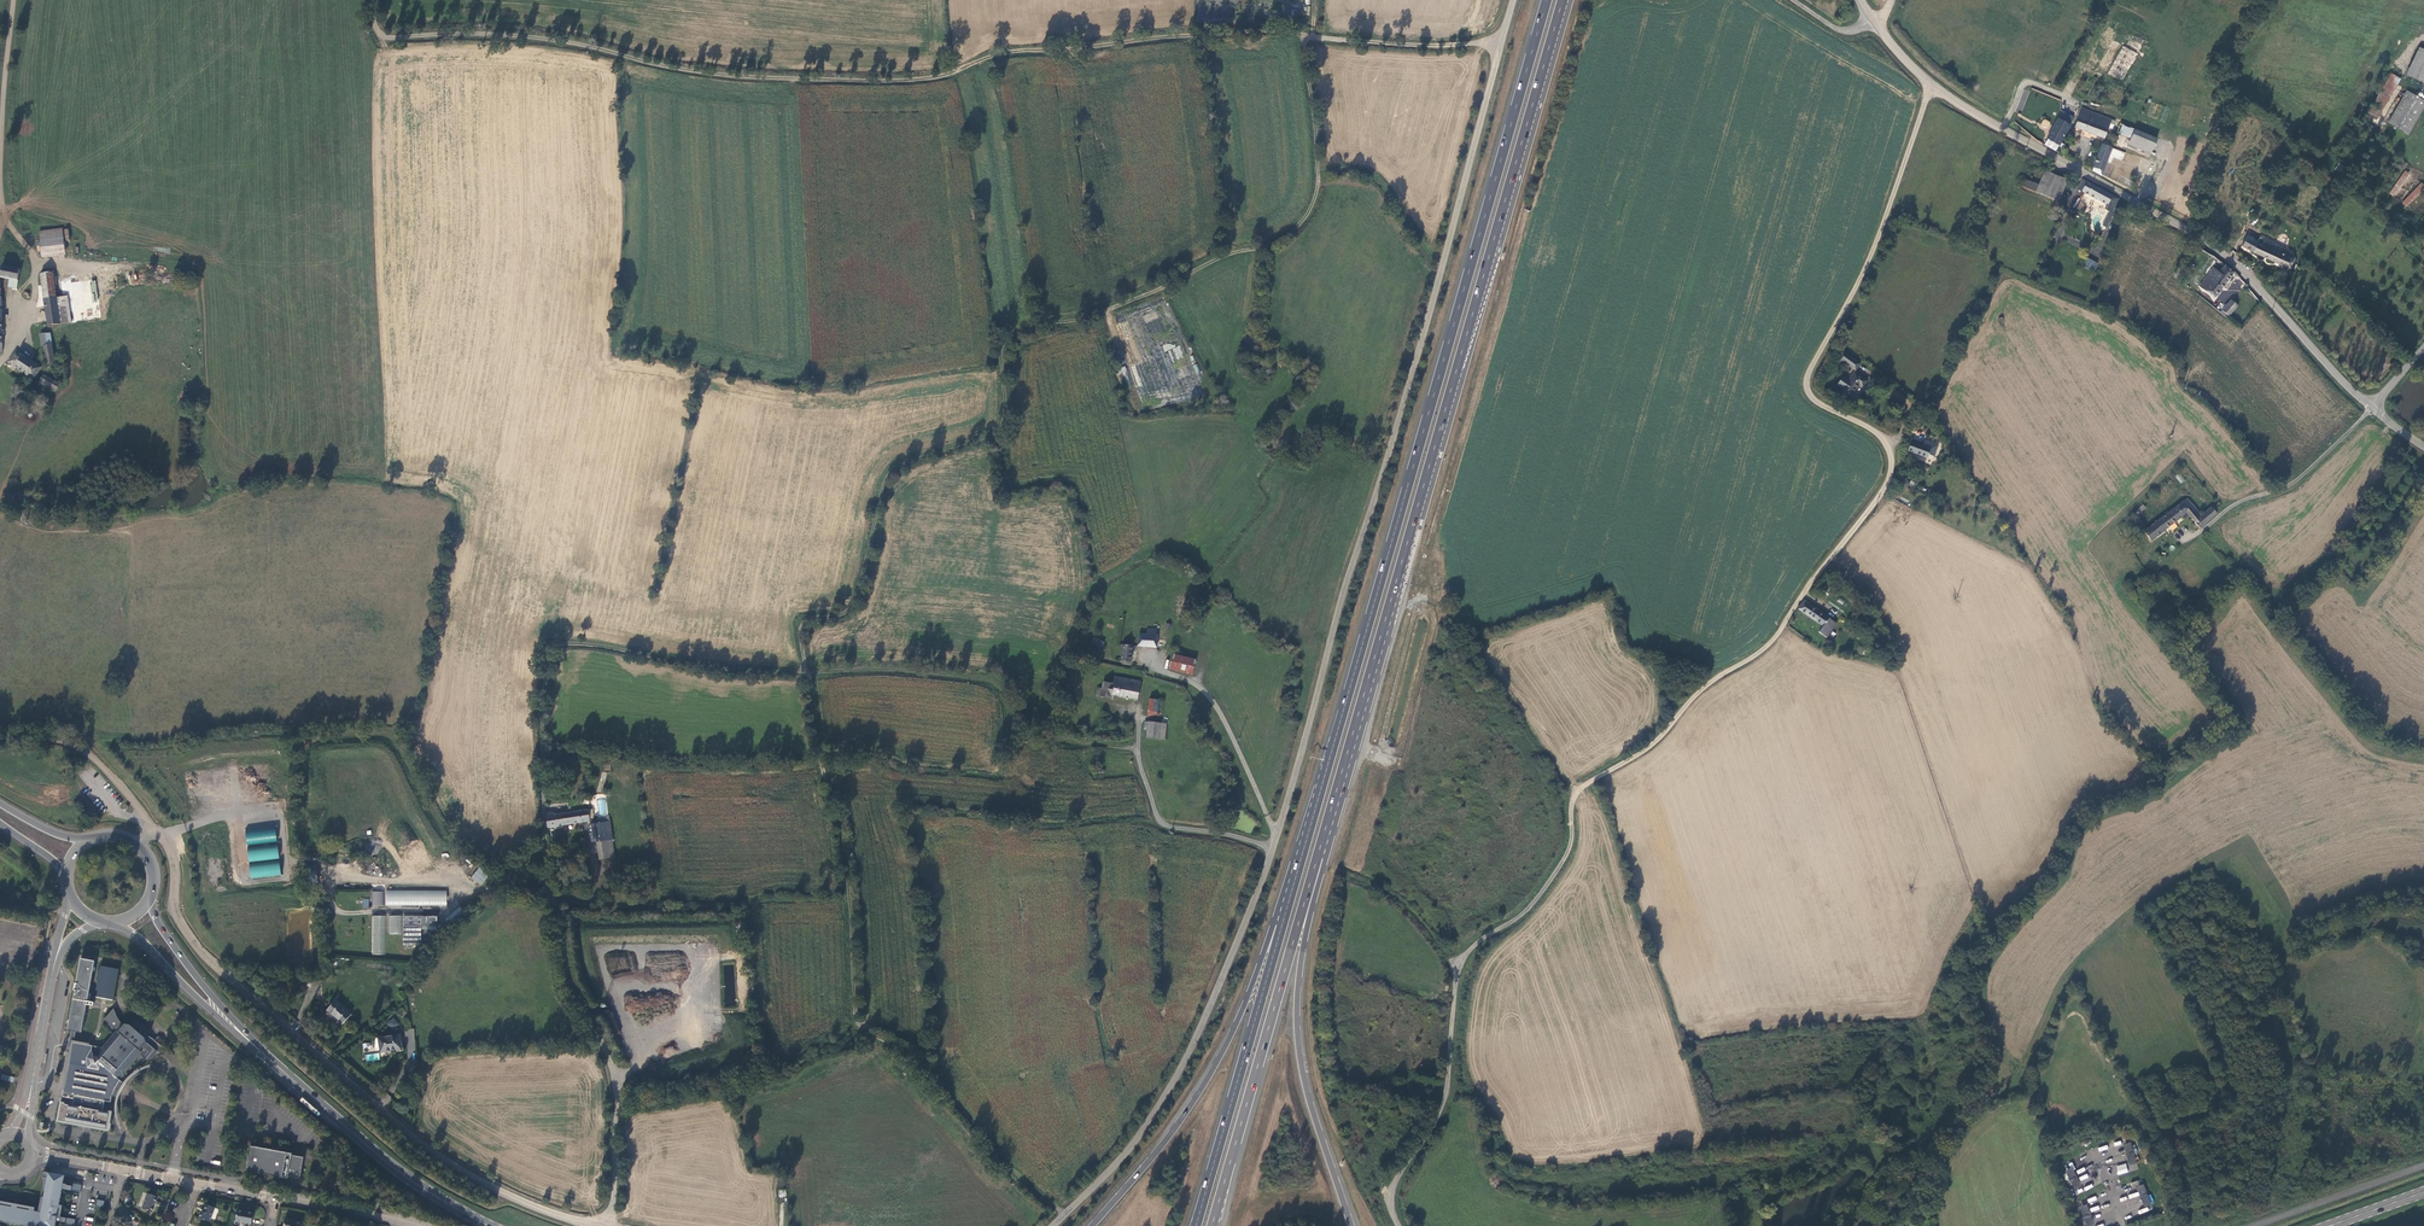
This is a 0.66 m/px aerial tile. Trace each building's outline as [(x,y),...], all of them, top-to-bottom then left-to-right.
[(2419,47),(2407,75),(2423,83),(2423,49),(2419,47)] [(2123,86),(2140,60),(2123,50),(2106,76),(2123,86)] [(2399,79),(2390,74),(2369,113),(2378,118),(2399,79)] [(2409,135),(2423,105),(2423,101),(2406,91),(2389,125),(2409,135)] [(2110,122),(2082,111),(2075,129),(2103,140),(2110,122)] [(2040,125),(2047,129),(2051,122),(2044,118),(2040,125)] [(2045,146),(2056,152),(2058,148),(2064,151),(2067,145),(2061,142),(2069,128),(2059,122),(2045,146)] [(2156,140),(2122,126),(2118,138),(2129,142),(2126,149),(2149,157),(2156,140)] [(2092,171),(2102,176),(2112,149),(2101,145),(2092,171)] [(2342,178),(2346,173),(2337,166),(2333,171),(2342,178)] [(2392,196),(2409,173),(2405,170),(2388,193),(2392,196)] [(2038,186),(2035,192),(2057,203),(2067,182),(2045,172),(2038,186)] [(2038,186),(2028,181),(2025,188),(2035,192),(2038,186)] [(2114,209),(2118,201),(2082,181),(2077,190),(2106,207),(2104,211),(2109,213),(2102,227),(2106,229),(2113,216),(2111,215),(2114,209)] [(2420,183),(2402,203),(2406,206),(2423,186),(2420,183)] [(2119,212),(2114,209),(2111,215),(2113,216),(2117,217),(2119,212)] [(65,250),(62,227),(38,231),(42,255),(65,250)] [(2286,249),(2260,237),(2256,242),(2247,236),(2241,245),(2252,252),(2290,269),(2294,260),(2295,259),(2284,254),(2286,249)] [(2,281),(3,277),(8,278),(7,286),(15,288),(21,261),(2,257),(0,264),(0,281),(2,281)] [(2097,266),(2086,259),(2081,267),(2093,274),(2097,266)] [(2213,299),(2234,274),(2225,267),(2219,274),(2214,270),(2199,288),(2213,299)] [(50,325),(70,322),(66,296),(55,297),(51,271),(39,273),(42,300),(43,299),(46,327),(50,327),(50,325)] [(2221,312),(2228,318),(2238,307),(2231,301),(2221,312)] [(45,364),(51,363),(53,363),(49,333),(44,333),(45,344),(42,345),(45,364)] [(14,350),(7,361),(32,377),(39,366),(14,350)] [(1856,371),(1861,363),(1846,352),(1841,360),(1856,371)] [(1842,389),(1840,392),(1851,399),(1860,386),(1863,389),(1869,380),(1854,371),(1849,379),(1843,375),(1837,386),(1842,389)] [(38,381),(54,391),(58,383),(42,374),(38,381)] [(1935,456),(1939,445),(1925,440),(1922,446),(1911,442),(1908,451),(1928,459),(1930,454),(1935,456)] [(2219,514),(2214,508),(2201,518),(2187,502),(2169,516),(2168,515),(2166,516),(2167,517),(2144,534),(2151,543),(2186,516),(2199,531),(2219,514)] [(2138,515),(2146,508),(2143,504),(2135,512),(2138,515)] [(1825,580),(1820,587),(1827,593),(1832,586),(1825,580)] [(1234,616),(1222,600),(1218,603),(1230,619),(1234,616)] [(1819,632),(1827,638),(1837,624),(1804,600),(1798,609),(1803,611),(1804,614),(1822,627),(1819,632)] [(1137,634),(1135,646),(1154,647),(1155,635),(1154,635),(1155,629),(1145,628),(1144,634),(1137,634)] [(1101,649),(1104,642),(1094,637),(1090,645),(1101,649)] [(1130,646),(1120,645),(1119,662),(1129,662),(1130,646)] [(1190,675),(1193,660),(1171,655),(1167,670),(1190,675)] [(1110,695),(1135,700),(1139,682),(1113,677),(1112,683),(1102,681),(1101,688),(1096,687),(1095,692),(1100,693),(1099,696),(1110,698),(1110,695)] [(1148,699),(1145,716),(1155,717),(1157,700),(1148,699)] [(1144,737),(1156,739),(1157,728),(1146,726),(1145,730),(1144,737)] [(545,827),(584,821),(588,820),(586,810),(552,815),(552,812),(544,813),(545,827)] [(432,812),(427,816),(431,823),(437,819),(432,812)] [(595,842),(611,839),(608,822),(599,823),(598,819),(593,820),(590,820),(591,824),(587,825),(590,843),(595,842)] [(613,857),(611,839),(595,842),(598,859),(613,857)] [(278,843),(248,847),(249,862),(280,859),(278,843)] [(280,859),(249,862),(251,879),(282,876),(280,859)] [(487,876),(478,868),(470,879),(479,886),(487,876)] [(383,905),(383,891),(372,891),(372,905),(383,905)] [(445,892),(385,893),(385,908),(445,907),(445,892)] [(459,908),(447,918),(451,924),(464,914),(459,908)] [(417,918),(403,918),(403,948),(420,947),(420,931),(436,931),(436,918),(422,918),(422,917),(421,917),(421,918),(417,918)] [(385,918),(371,918),(372,957),(385,957),(385,918)] [(401,918),(388,918),(388,936),(402,935),(401,918)] [(80,958),(66,1030),(70,1030),(76,1032),(80,1032),(93,961),(80,958)] [(118,969),(99,965),(93,997),(112,1001),(118,969)] [(734,1005),(737,989),(726,986),(723,1003),(734,1005)] [(342,1022),(351,1012),(336,998),(327,1008),(342,1022)] [(112,1008),(103,1019),(117,1031),(104,1048),(80,1043),(73,1042),(72,1042),(71,1046),(57,1120),(106,1129),(109,1112),(102,1111),(103,1101),(110,1102),(111,1096),(113,1096),(114,1093),(116,1089),(118,1085),(120,1082),(119,1079),(123,1075),(121,1071),(137,1052),(146,1060),(155,1049),(158,1053),(163,1047),(147,1034),(149,1031),(148,1027),(138,1019),(134,1018),(129,1024),(125,1023),(123,1025),(120,1023),(115,1015),(112,1008)] [(599,1014),(607,1035),(616,1031),(607,1011),(599,1014)] [(387,1022),(392,1029),(399,1024),(394,1017),(387,1022)] [(76,1032),(70,1030),(67,1046),(71,1046),(72,1042),(73,1042),(80,1043),(75,1039),(76,1032)] [(400,1036),(378,1039),(380,1052),(402,1049),(400,1036)] [(618,1053),(611,1036),(608,1038),(614,1054),(618,1053)] [(667,1048),(661,1048),(661,1056),(673,1056),(673,1048),(667,1048)] [(0,1074),(0,1079),(11,1082),(13,1077),(0,1074)] [(2130,1142),(2122,1145),(2129,1165),(2137,1163),(2130,1142)] [(291,1154),(291,1153),(260,1147),(261,1144),(254,1143),(254,1146),(250,1145),(245,1170),(286,1178),(287,1176),(298,1178),(299,1178),(303,1157),(291,1154)] [(2125,1163),(2116,1166),(2119,1175),(2128,1172),(2125,1163)] [(2071,1167),(2064,1171),(2073,1189),(2080,1186),(2071,1167)] [(0,1203),(0,1218),(42,1225),(53,1225),(55,1219),(57,1204),(61,1187),(61,1183),(63,1174),(43,1170),(42,1176),(46,1177),(40,1211),(33,1210),(0,1203)] [(80,1184),(71,1182),(71,1184),(70,1189),(79,1191),(80,1184)] [(2143,1184),(2135,1187),(2143,1206),(2151,1203),(2143,1184)] [(146,1192),(141,1207),(151,1210),(153,1203),(156,1195),(146,1192)] [(0,1199),(0,1202),(11,1204),(11,1205),(16,1206),(16,1205),(28,1207),(28,1209),(33,1210),(34,1206),(0,1199)] [(199,1213),(198,1216),(208,1220),(213,1206),(205,1203),(202,1211),(200,1210),(199,1213)] [(61,1204),(57,1204),(55,1219),(64,1221),(65,1216),(59,1215),(61,1204)] [(2079,1207),(2087,1225),(2094,1223),(2086,1204),(2079,1207)] [(252,1212),(237,1209),(235,1219),(250,1222),(252,1212)] [(73,1218),(65,1216),(64,1221),(63,1223),(72,1225),(73,1218)]
